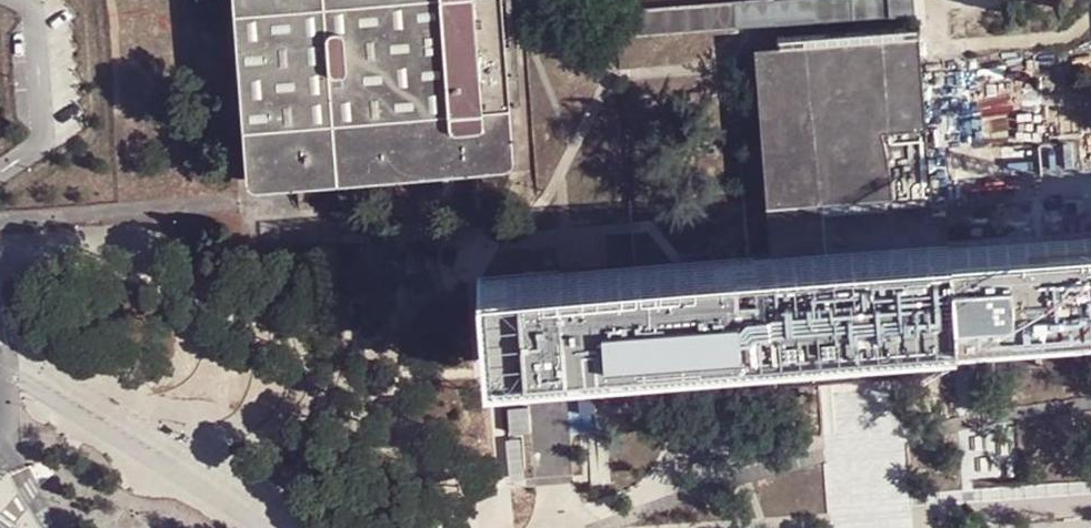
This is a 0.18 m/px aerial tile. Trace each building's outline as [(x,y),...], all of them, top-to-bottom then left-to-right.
[(156,2),(122,4),(127,85),(196,82),(191,0),(156,0),(156,2)] [(507,173),(509,164),(502,56),(501,45),(500,33),(498,0),(233,0),(246,188),(248,192),(254,195),(291,193),(302,192),(445,181),(501,177),(507,173)] [(887,4),(889,16),(891,28),(913,26),(911,0),(886,0),(887,4)] [(747,38),(891,28),(889,16),(887,4),(773,13),(760,14),(612,25),(580,27),(531,31),(506,33),(500,33),(501,45),(502,56),(508,55),(536,53),(614,48),(736,39),(747,38)] [(763,218),(768,269),(852,263),(933,257),(930,221),(917,222),(915,191),(904,53),(903,40),(765,51),(751,52),(751,68),(763,218)] [(933,257),(939,338),(953,336),(1090,326),(1090,245),(933,257)] [(939,338),(933,257),(852,263),(768,269),(569,284),(517,287),(523,368),(552,366),(575,364),(729,353),(859,343),(939,338)]
